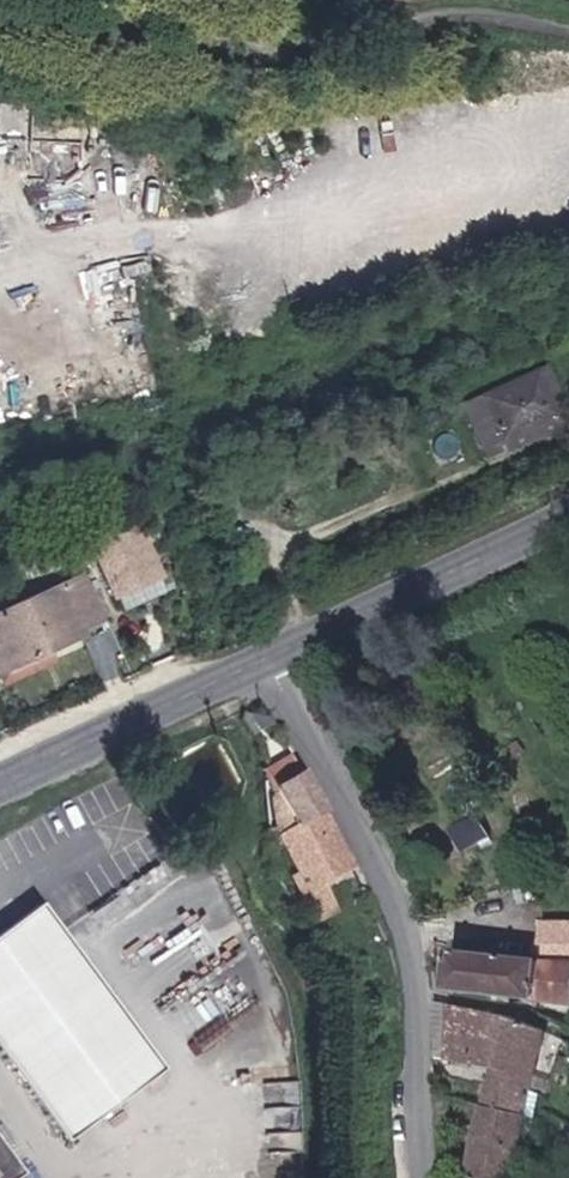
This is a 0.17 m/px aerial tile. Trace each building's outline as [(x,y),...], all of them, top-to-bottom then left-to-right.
[(20,131),(21,98),(0,98),(0,130),(20,131)] [(466,404),(486,450),(568,414),(568,409),(550,367),(466,404)] [(143,524),(97,545),(109,571),(155,550),(143,524)] [(48,543),(24,556),(31,570),(55,557),(48,543)] [(0,613),(0,657),(5,668),(100,623),(78,576),(0,613)] [(270,786),(290,836),(330,816),(305,768),(270,786)] [(330,816),(290,836),(308,871),(299,876),(322,921),(343,912),(329,885),(359,872),(330,816)] [(0,938),(0,1046),(76,1142),(165,1073),(69,935),(46,903),(0,938)] [(556,923),(552,961),(469,954),(466,992),(568,1004),(568,923),(556,923)] [(562,1034),(446,1005),(448,1055),(507,1069),(484,1177),(531,1177),(562,1034)] [(21,1170),(0,1142),(0,1177),(10,1177),(21,1170)]
